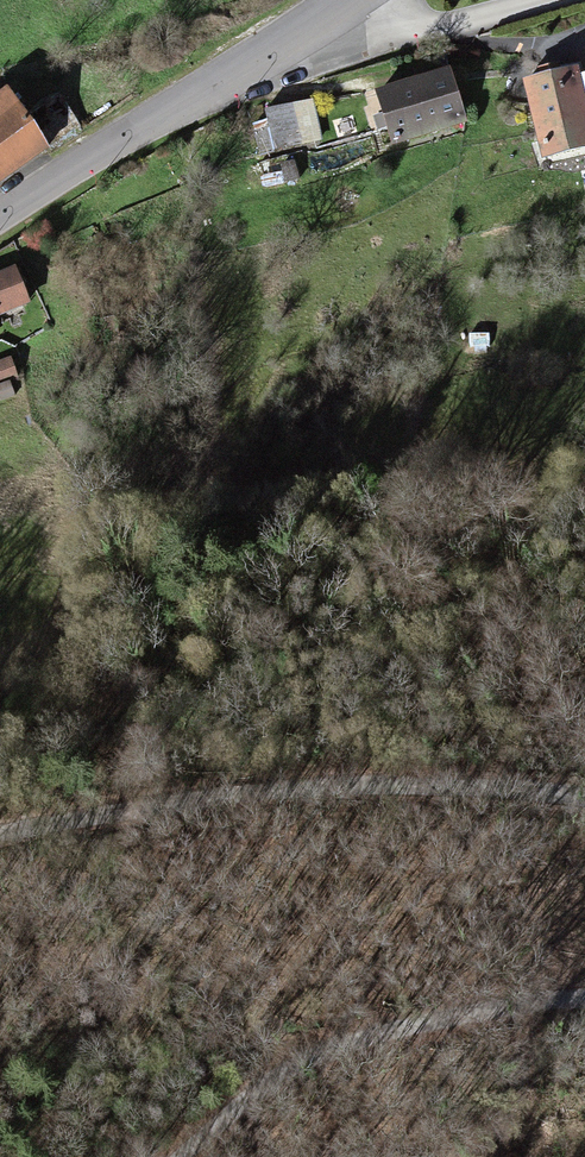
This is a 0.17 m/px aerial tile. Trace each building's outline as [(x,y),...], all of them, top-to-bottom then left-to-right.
[(544,66),(546,73),(559,69),(557,63),(544,66)] [(584,125),(584,68),(576,71),(575,65),(559,69),(546,73),(524,78),(539,137),(584,125)] [(380,89),(386,110),(390,122),(393,130),(395,138),(445,121),(443,117),(465,109),(452,69),(430,76),(428,72),(380,89)] [(81,121),(60,88),(25,110),(9,87),(0,92),(0,173),(81,121)] [(258,123),(264,150),(323,136),(314,97),(269,108),(271,119),(258,123)] [(381,124),(390,122),(386,110),(378,112),(381,124)] [(539,137),(542,150),(584,140),(584,125),(539,137)] [(26,296),(13,264),(0,269),(0,307),(26,296)] [(14,375),(9,359),(0,362),(0,381),(14,375)]
